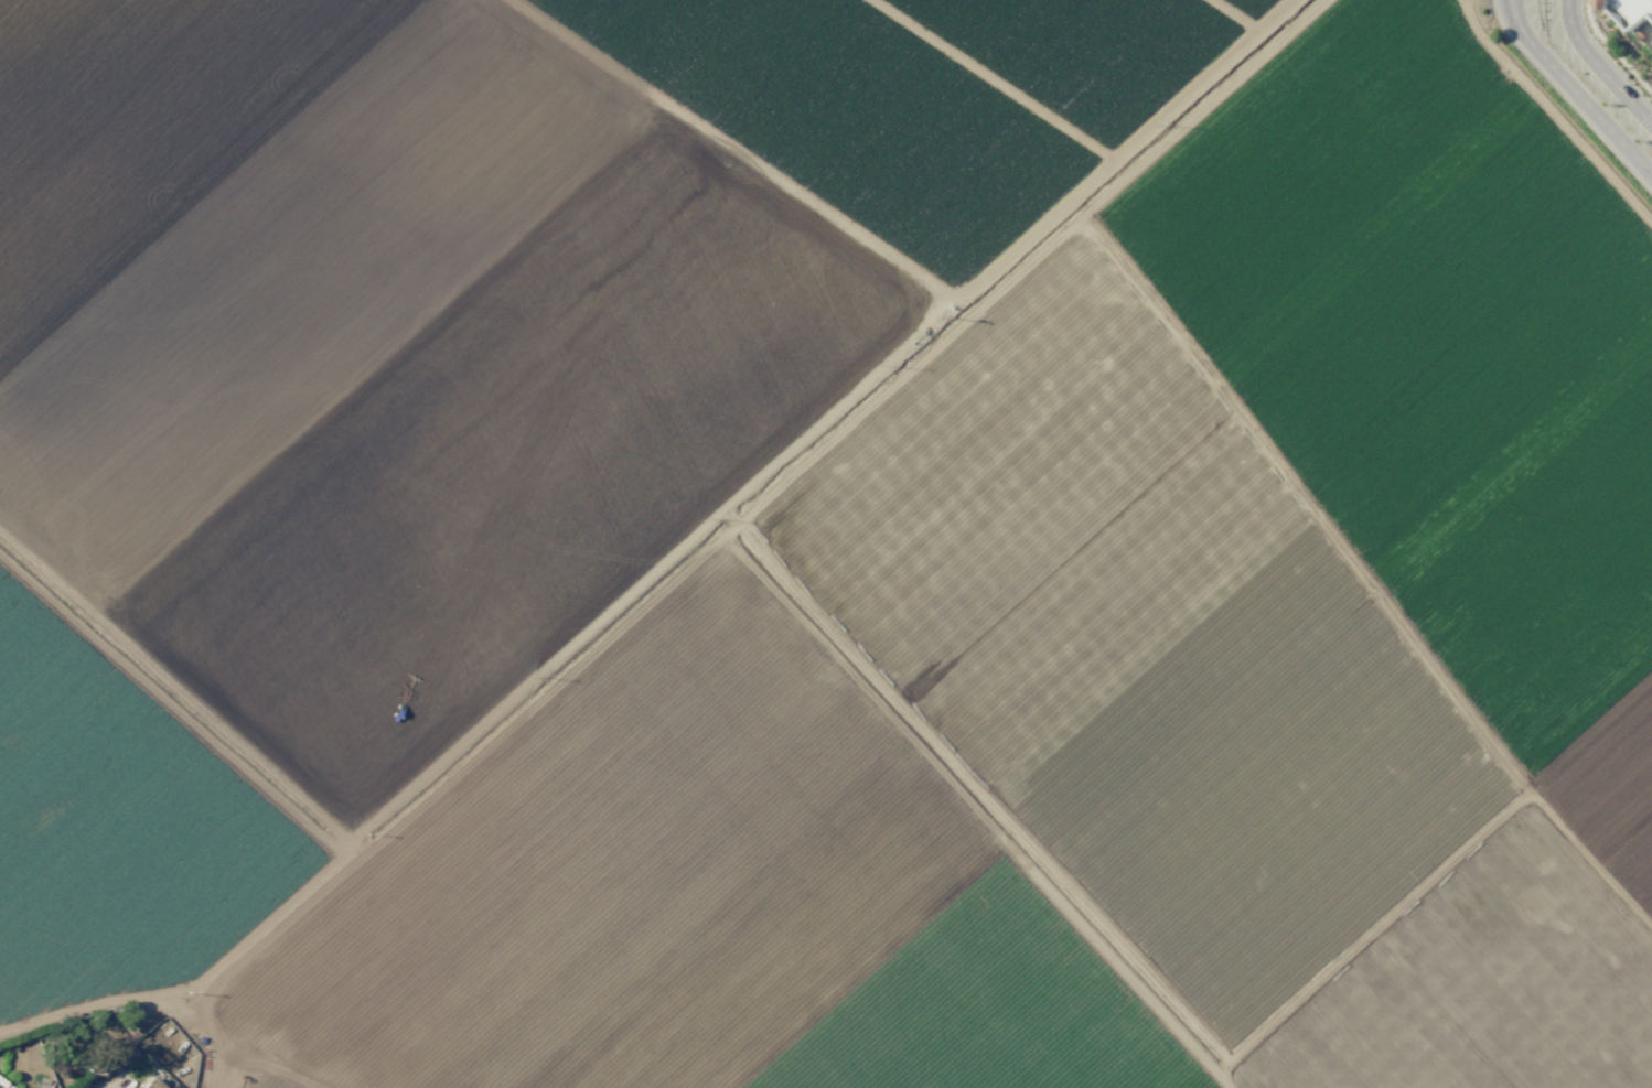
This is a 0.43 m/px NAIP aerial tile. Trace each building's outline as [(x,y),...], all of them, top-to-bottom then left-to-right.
[(1634,33),(1651,16),(1651,0),(1603,0),(1634,33)] [(151,1076),(139,1087),(163,1087),(151,1076)]
